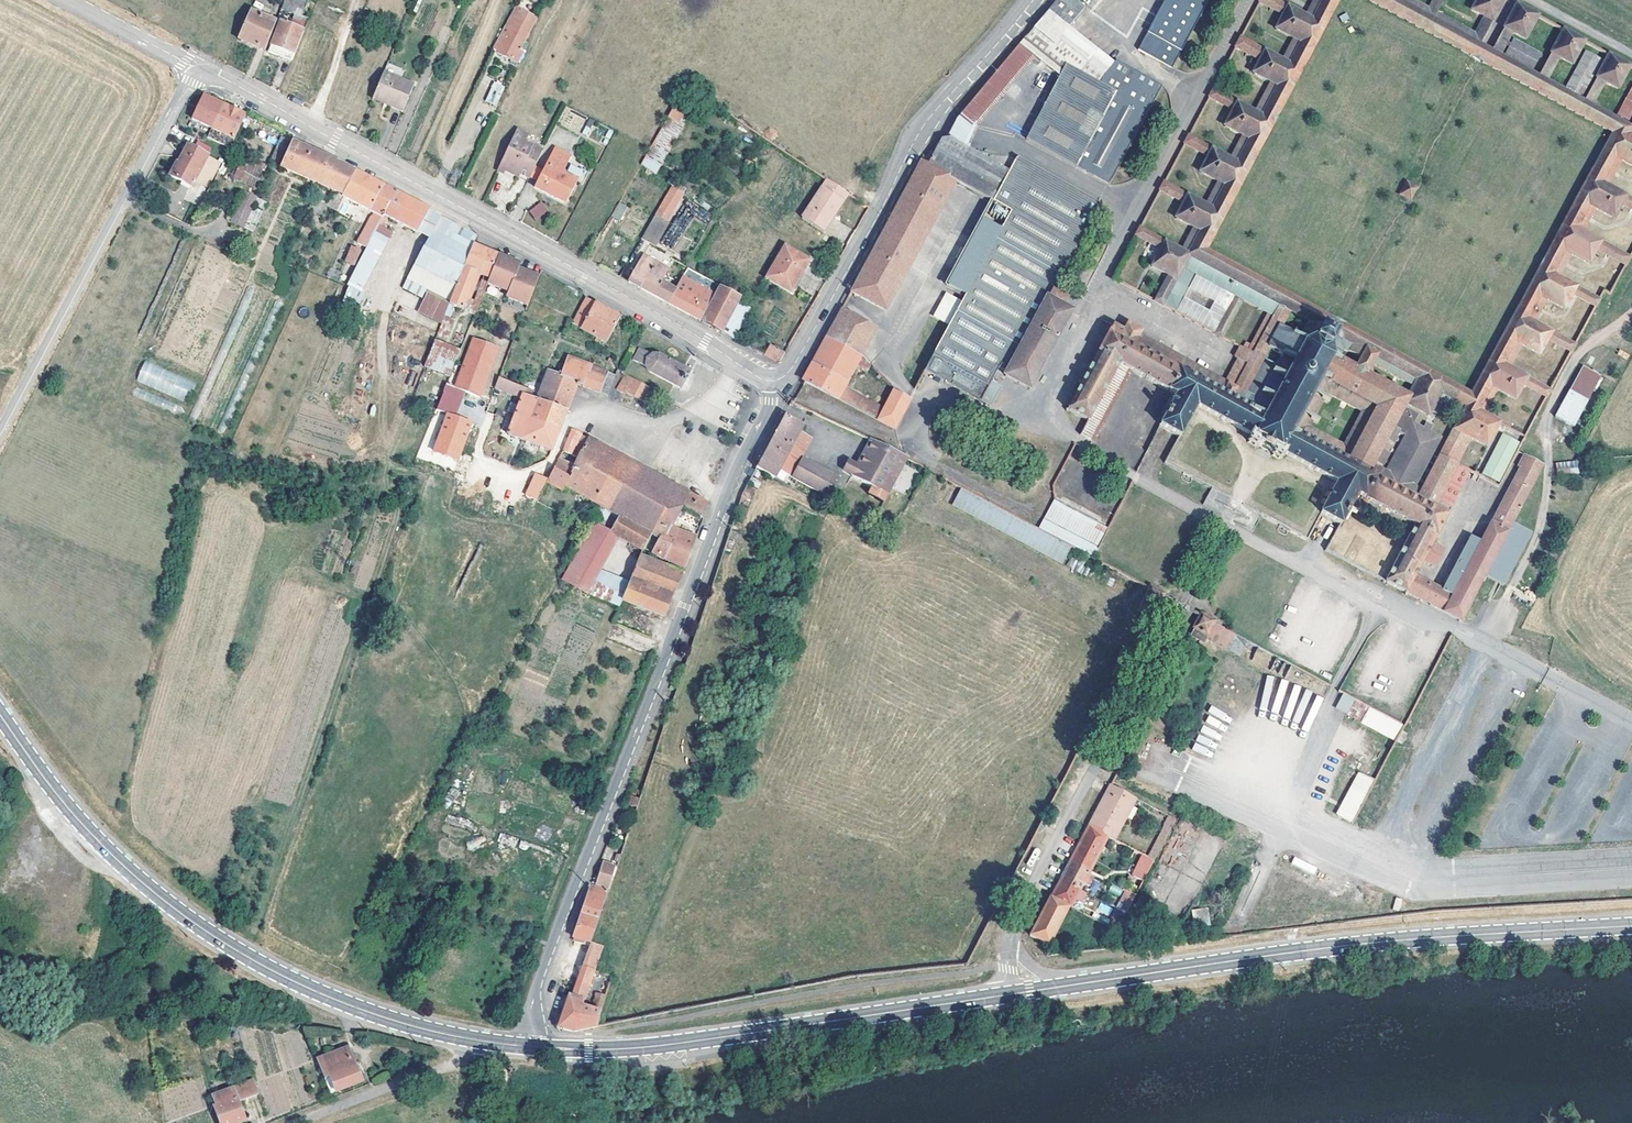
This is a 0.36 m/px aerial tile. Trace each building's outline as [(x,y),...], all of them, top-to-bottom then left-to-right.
[(302,0),(287,0),(283,9),(297,14),(303,0),(302,0)] [(1141,124),(1162,84),(1116,58),(1114,61),(1069,26),(1084,7),(1076,0),(1056,0),(1019,44),(1031,54),(1060,75),(1027,137),(1109,183),(1141,124)] [(1287,329),(1294,315),(1312,324),(1304,338),(1308,340),(1316,326),(1337,337),(1329,350),(1335,354),(1281,452),(1335,481),(1319,512),(1339,522),(1355,491),(1414,522),(1384,579),(1419,598),(1460,619),(1483,575),(1511,522),(1542,464),(1517,451),(1511,461),(1518,465),(1480,539),(1469,533),(1442,588),(1415,574),(1422,559),(1435,565),(1444,549),(1431,542),(1450,506),(1436,498),(1455,463),(1454,462),(1469,435),(1486,444),(1499,420),(1483,411),(1496,387),(1515,397),(1523,383),(1547,396),(1551,388),(1508,365),(1520,343),(1538,353),(1547,338),(1571,351),(1575,344),(1533,321),(1544,299),(1562,308),(1571,293),(1596,307),(1600,299),(1556,275),(1569,253),(1587,263),(1596,248),(1627,264),(1631,257),(1582,229),(1595,207),(1613,216),(1621,202),(1631,208),(1631,197),(1607,184),(1620,160),(1631,166),(1631,125),(1594,105),(1606,81),(1619,88),(1631,66),(1617,58),(1611,55),(1586,100),(1548,80),(1560,56),(1573,63),(1585,41),(1565,30),(1540,75),(1501,54),(1513,31),(1527,38),(1539,16),(1524,8),(1516,3),(1491,50),(1481,44),(1504,0),(1477,0),(1472,9),(1485,16),(1475,33),(1437,13),(1444,0),(1434,0),(1429,9),(1413,0),(1368,0),(1611,132),(1470,392),(1205,249),(1338,0),(1313,0),(1305,15),(1275,0),(1259,0),(1259,1),(1283,14),(1276,28),(1294,37),(1282,59),(1240,37),(1235,46),(1259,59),(1252,71),(1270,81),(1254,111),(1213,90),(1209,96),(1232,108),(1223,125),(1241,135),(1229,159),(1188,137),(1184,143),(1207,155),(1199,171),(1217,181),(1205,203),(1164,182),(1160,190),(1182,201),(1174,217),(1192,227),(1181,249),(1140,228),(1136,236),(1159,248),(1149,268),(1167,278),(1155,301),(1162,305),(1182,267),(1235,296),(1216,333),(1222,337),(1242,300),(1266,313),(1247,350),(1239,346),(1234,356),(1238,358),(1225,381),(1144,338),(1156,317),(1136,307),(1131,316),(1109,304),(1105,312),(1115,318),(1069,408),(1089,418),(1119,361),(1131,368),(1175,392),(1159,424),(1179,435),(1195,405),(1248,434),(1300,336),(1287,329)] [(1138,49),(1172,67),(1208,0),(1164,0),(1138,49)] [(518,61),(523,50),(520,48),(535,16),(520,9),(515,7),(497,45),(498,46),(500,47),(498,52),(518,61)] [(242,38),(268,49),(279,22),(255,13),(255,12),(252,11),(242,38)] [(286,59),(292,62),(304,31),(283,23),(273,50),(287,55),(286,59)] [(1514,38),(1507,53),(1535,68),(1543,54),(1514,38)] [(959,142),(1031,54),(1019,44),(941,138),(951,137),(959,142)] [(1587,50),(1568,86),(1583,94),(1602,58),(1587,50)] [(414,86),(384,74),(373,99),(404,112),(414,86)] [(485,101),(497,106),(505,86),(493,81),(485,101)] [(1631,120),(1631,117),(1631,90),(1620,114),(1631,120)] [(213,128),(224,105),(205,95),(193,118),(213,128)] [(675,104),(668,117),(676,122),(684,109),(675,104)] [(246,116),(224,105),(213,128),(235,139),(246,116)] [(213,128),(209,137),(231,148),(235,139),(213,128)] [(528,135),(517,130),(499,167),(506,171),(520,177),(521,174),(530,178),(533,170),(544,150),(525,142),(528,135)] [(272,161),(281,166),(293,142),(283,136),(272,161)] [(994,245),(969,291),(924,372),(990,406),(1000,387),(990,381),(998,366),(1006,371),(1004,374),(1029,388),(1072,309),(1062,304),(1066,296),(1051,289),(1100,200),(1017,155),(1009,169),(959,142),(951,137),(941,138),(922,161),(955,179),(1012,210),(1003,227),(994,245)] [(281,166),(312,180),(338,192),(345,196),(357,172),(343,165),(343,164),(293,142),(281,166)] [(209,155),(189,145),(180,163),(179,162),(171,175),(193,186),(196,179),(208,156),(209,155)] [(537,182),(535,186),(566,202),(577,181),(563,174),(571,157),(554,148),(541,174),(537,182)] [(219,161),(208,156),(196,179),(206,185),(219,161)] [(256,188),(264,166),(240,157),(232,179),(256,188)] [(921,160),(851,291),(885,309),(955,179),(922,161),(921,160)] [(533,170),(530,178),(537,182),(541,174),(533,170)] [(344,197),(346,198),(376,213),(364,238),(361,245),(369,249),(381,225),(385,215),(396,192),(357,172),(345,196),(344,197)] [(822,187),(844,201),(849,193),(827,179),(822,187)] [(671,183),(642,238),(657,246),(685,191),(671,183)] [(1406,183),(1399,194),(1409,200),(1415,188),(1406,183)] [(844,201),(822,187),(802,217),(822,230),(829,220),(831,221),(844,201)] [(253,231),(265,199),(241,190),(229,222),(253,231)] [(345,196),(338,192),(331,208),(332,208),(339,212),(342,206),(346,198),(344,197),(345,196)] [(385,215),(390,217),(419,232),(431,211),(396,192),(385,215)] [(314,199),(309,208),(321,214),(325,205),(314,199)] [(540,201),(528,211),(536,220),(548,210),(540,201)] [(611,216),(621,221),(628,206),(618,201),(611,216)] [(342,206),(339,212),(351,219),(354,213),(342,206)] [(687,206),(659,241),(670,250),(697,215),(687,206)] [(431,211),(419,232),(430,238),(442,216),(431,211)] [(385,215),(381,225),(389,228),(391,225),(387,223),(390,217),(385,215)] [(451,301),(473,245),(477,235),(442,216),(430,238),(410,279),(451,301)] [(950,281),(969,291),(994,245),(1003,227),(984,217),(950,281)] [(829,220),(822,230),(825,232),(832,222),(831,221),(829,220)] [(369,249),(366,256),(379,263),(394,231),(389,228),(381,225),(369,249)] [(351,244),(344,261),(355,266),(362,249),(351,244)] [(481,275),(490,278),(499,255),(473,245),(451,301),(449,305),(462,310),(466,298),(471,300),(481,275)] [(778,259),(800,274),(808,261),(785,247),(778,259)] [(505,257),(499,255),(490,278),(488,283),(504,289),(507,288),(510,290),(507,297),(522,303),(526,302),(529,303),(539,278),(532,275),(529,277),(525,275),(525,272),(518,269),(520,264),(512,260),(509,262),(505,260),(505,257)] [(639,269),(661,281),(667,269),(642,255),(631,276),(634,277),(639,269)] [(362,300),(379,263),(366,256),(346,301),(363,310),(367,302),(362,300)] [(778,259),(766,278),(790,292),(800,274),(778,259)] [(675,289),(661,281),(639,269),(634,277),(631,276),(628,281),(664,300),(667,302),(675,289)] [(695,317),(699,319),(714,293),(682,276),(675,289),(667,302),(695,317)] [(713,326),(734,338),(750,308),(738,302),(745,289),(731,282),(727,290),(720,287),(702,321),(713,326)] [(416,312),(439,323),(449,301),(426,291),(416,312)] [(573,315),(584,321),(594,302),(583,296),(573,315)] [(466,312),(471,300),(466,298),(462,310),(466,312)] [(606,342),(620,317),(594,302),(584,321),(580,328),(606,342)] [(826,337),(861,355),(876,327),(841,309),(826,337)] [(460,319),(451,340),(463,345),(471,324),(460,319)] [(1278,459),(1281,452),(1335,354),(1329,350),(1337,337),(1316,326),(1308,340),(1304,338),(1300,336),(1248,434),(1244,441),(1278,459)] [(449,331),(440,327),(437,334),(446,338),(449,331)] [(854,406),(860,395),(845,386),(861,355),(826,337),(823,342),(803,379),(805,380),(854,406)] [(454,367),(460,352),(435,341),(424,367),(449,378),(454,367)] [(779,362),(785,352),(769,344),(764,354),(779,362)] [(480,349),(469,345),(461,364),(472,369),(480,349)] [(640,348),(633,359),(647,366),(647,368),(649,370),(650,371),(681,387),(682,387),(691,371),(660,355),(659,354),(653,354),(640,348)] [(536,400),(567,411),(577,383),(607,394),(614,374),(607,371),(604,377),(589,371),(591,365),(565,356),(558,374),(547,370),(536,400)] [(867,371),(871,361),(861,358),(858,368),(867,371)] [(144,361),(136,381),(186,401),(194,381),(144,361)] [(1080,433),(1092,441),(1131,368),(1119,361),(1089,418),(1080,433)] [(607,371),(591,365),(589,371),(604,377),(607,371)] [(654,390),(624,373),(616,388),(622,391),(623,390),(648,403),(654,390)] [(1592,383),(1577,374),(1550,423),(1565,432),(1592,383)] [(496,386),(523,397),(512,427),(508,425),(507,429),(510,430),(508,434),(551,450),(567,411),(536,400),(531,398),(534,391),(499,377),(496,386)] [(446,412),(433,451),(460,460),(473,420),(457,415),(465,390),(445,384),(437,409),(446,412)] [(895,388),(884,408),(878,419),(894,428),(911,396),(895,388)] [(860,395),(854,406),(878,419),(884,408),(860,395)] [(791,444),(798,431),(802,422),(784,413),(779,422),(773,434),(791,444)] [(562,449),(564,449),(573,453),(581,434),(571,429),(562,449)] [(788,450),(800,457),(811,438),(798,431),(791,444),(788,450)] [(1483,469),(1498,477),(1517,439),(1503,432),(1483,469)] [(611,510),(620,515),(651,533),(665,507),(677,514),(680,505),(701,516),(706,505),(588,437),(581,434),(573,453),(579,456),(577,461),(574,460),(574,461),(573,463),(572,463),(559,458),(548,479),(564,488),(565,488),(566,485),(602,504),(597,515),(605,519),(611,510)] [(774,476),(778,469),(788,450),(791,444),(773,434),(763,452),(756,467),(774,476)] [(857,463),(852,473),(851,475),(878,490),(897,456),(905,460),(907,457),(870,439),(857,463)] [(778,469),(827,495),(836,477),(830,474),(828,477),(822,473),(823,470),(800,457),(788,450),(778,469)] [(852,473),(857,463),(849,459),(844,469),(852,473)] [(1575,460),(1554,463),(1556,474),(1581,471),(1580,460),(1575,460)] [(1468,470),(1455,463),(1436,498),(1450,506),(1468,470)] [(539,496),(543,490),(532,484),(526,495),(537,501),(539,496)] [(1038,529),(962,488),(951,507),(1061,565),(1072,548),(1038,529)] [(1210,488),(1203,505),(1224,514),(1231,497),(1210,488)] [(1061,497),(1059,501),(1096,522),(1099,517),(1061,497)] [(1053,501),(1038,529),(1072,548),(1093,559),(1107,529),(1053,501)] [(671,526),(677,514),(665,507),(651,533),(655,535),(658,536),(652,551),(685,568),(696,536),(678,530),(671,526)] [(612,530),(616,533),(642,548),(651,533),(620,515),(612,530)] [(616,533),(612,530),(596,522),(563,580),(583,591),(584,590),(593,573),(616,533)] [(1511,522),(1483,575),(1501,584),(1530,531),(1511,522)] [(1336,525),(1327,550),(1343,555),(1352,530),(1336,525)] [(651,533),(642,548),(640,551),(641,551),(647,554),(655,535),(651,533)] [(641,551),(626,587),(622,598),(664,616),(683,571),(647,554),(641,551)] [(593,573),(584,590),(619,605),(622,598),(626,587),(593,573)] [(1201,613),(1200,615),(1193,627),(1194,628),(1191,634),(1204,641),(1206,638),(1214,622),(1215,621),(1201,613)] [(1248,640),(1214,622),(1206,638),(1240,656),(1248,640)] [(1266,675),(1261,708),(1268,709),(1273,676),(1266,675)] [(1315,713),(1323,698),(1307,689),(1299,704),(1315,713)] [(1336,707),(1395,741),(1402,726),(1344,693),(1336,707)] [(1193,752),(1213,757),(1220,731),(1200,726),(1193,752)] [(1336,815),(1352,823),(1375,780),(1358,772),(1336,815)] [(1137,796),(1111,783),(1100,805),(1090,824),(1109,834),(1115,837),(1137,796)] [(1170,813),(1149,854),(1155,858),(1176,817),(1170,813)] [(1109,834),(1090,824),(1073,856),(1070,861),(1091,869),(1109,834)] [(1144,881),(1154,859),(1142,853),(1131,875),(1144,881)] [(1294,856),(1291,863),(1314,874),(1317,867),(1294,856)] [(1060,880),(1081,887),(1091,869),(1070,861),(1064,873),(1060,880)] [(609,888),(616,867),(603,863),(597,884),(609,888)] [(1056,888),(1051,896),(1070,904),(1072,904),(1081,887),(1060,880),(1056,888)] [(591,886),(574,936),(576,938),(575,940),(585,943),(586,941),(591,942),(608,892),(591,886)] [(1116,908),(1127,913),(1136,894),(1125,889),(1116,908)] [(1029,934),(1049,943),(1070,904),(1051,896),(1050,896),(1029,934)] [(1097,911),(1109,916),(1112,907),(1100,903),(1097,911)] [(1194,924),(1210,922),(1208,907),(1192,909),(1194,924)] [(987,929),(999,928),(998,921),(986,921),(987,929)] [(572,996),(568,995),(558,1026),(573,1030),(578,1029),(597,1026),(601,1013),(589,1009),(583,1007),(586,998),(596,970),(603,947),(591,942),(572,996)] [(602,973),(592,1000),(589,1009),(601,1013),(613,977),(602,973)] [(592,1000),(586,998),(583,1007),(589,1009),(592,1000)] [(349,1045),(317,1058),(325,1078),(331,1076),(336,1090),(363,1080),(349,1045)] [(247,1119),(240,1099),(259,1092),(254,1078),(214,1093),(218,1103),(215,1104),(222,1122),(236,1122),(247,1119)]
